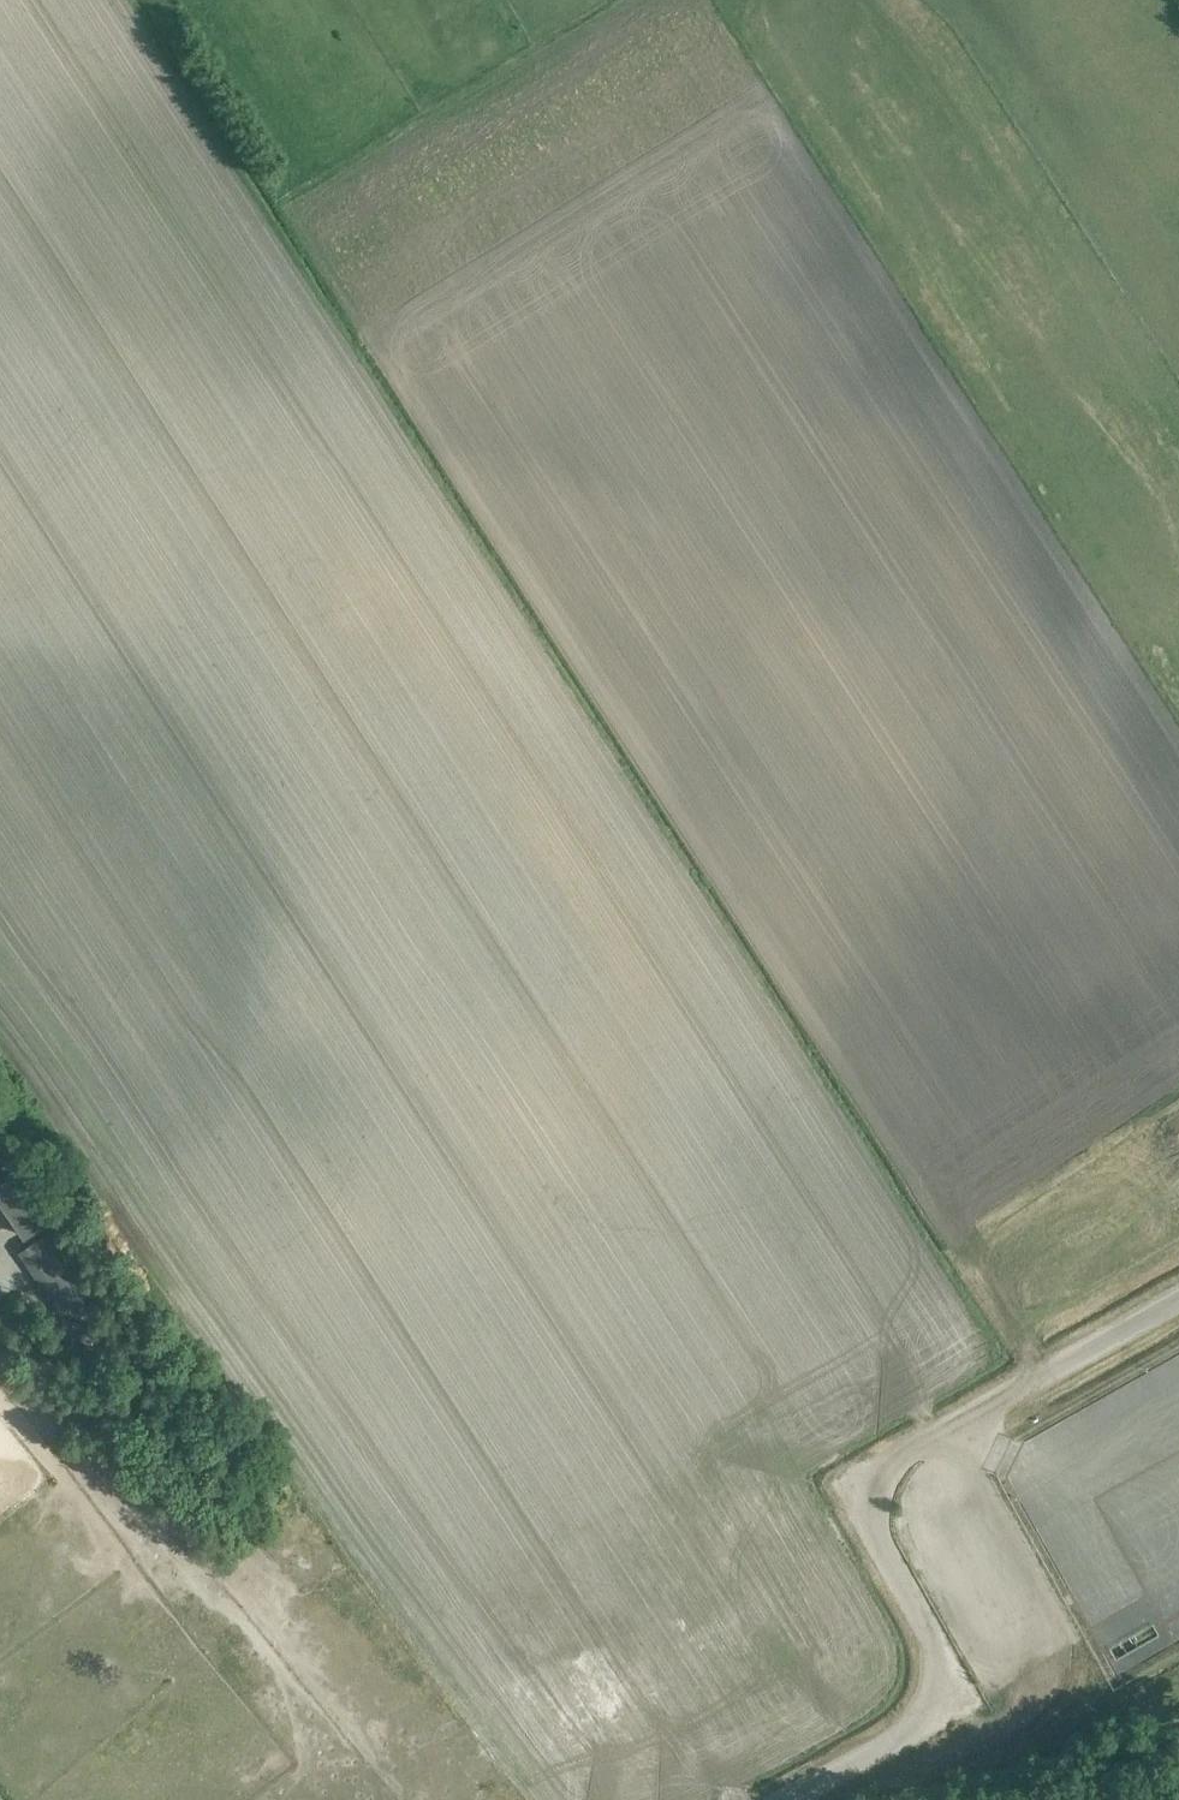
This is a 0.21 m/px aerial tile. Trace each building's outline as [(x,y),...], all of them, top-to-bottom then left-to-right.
[(47,1198),(23,1164),(0,1180),(0,1202),(14,1221),(47,1198)] [(61,1318),(58,1336),(91,1342),(95,1324),(61,1318)]
